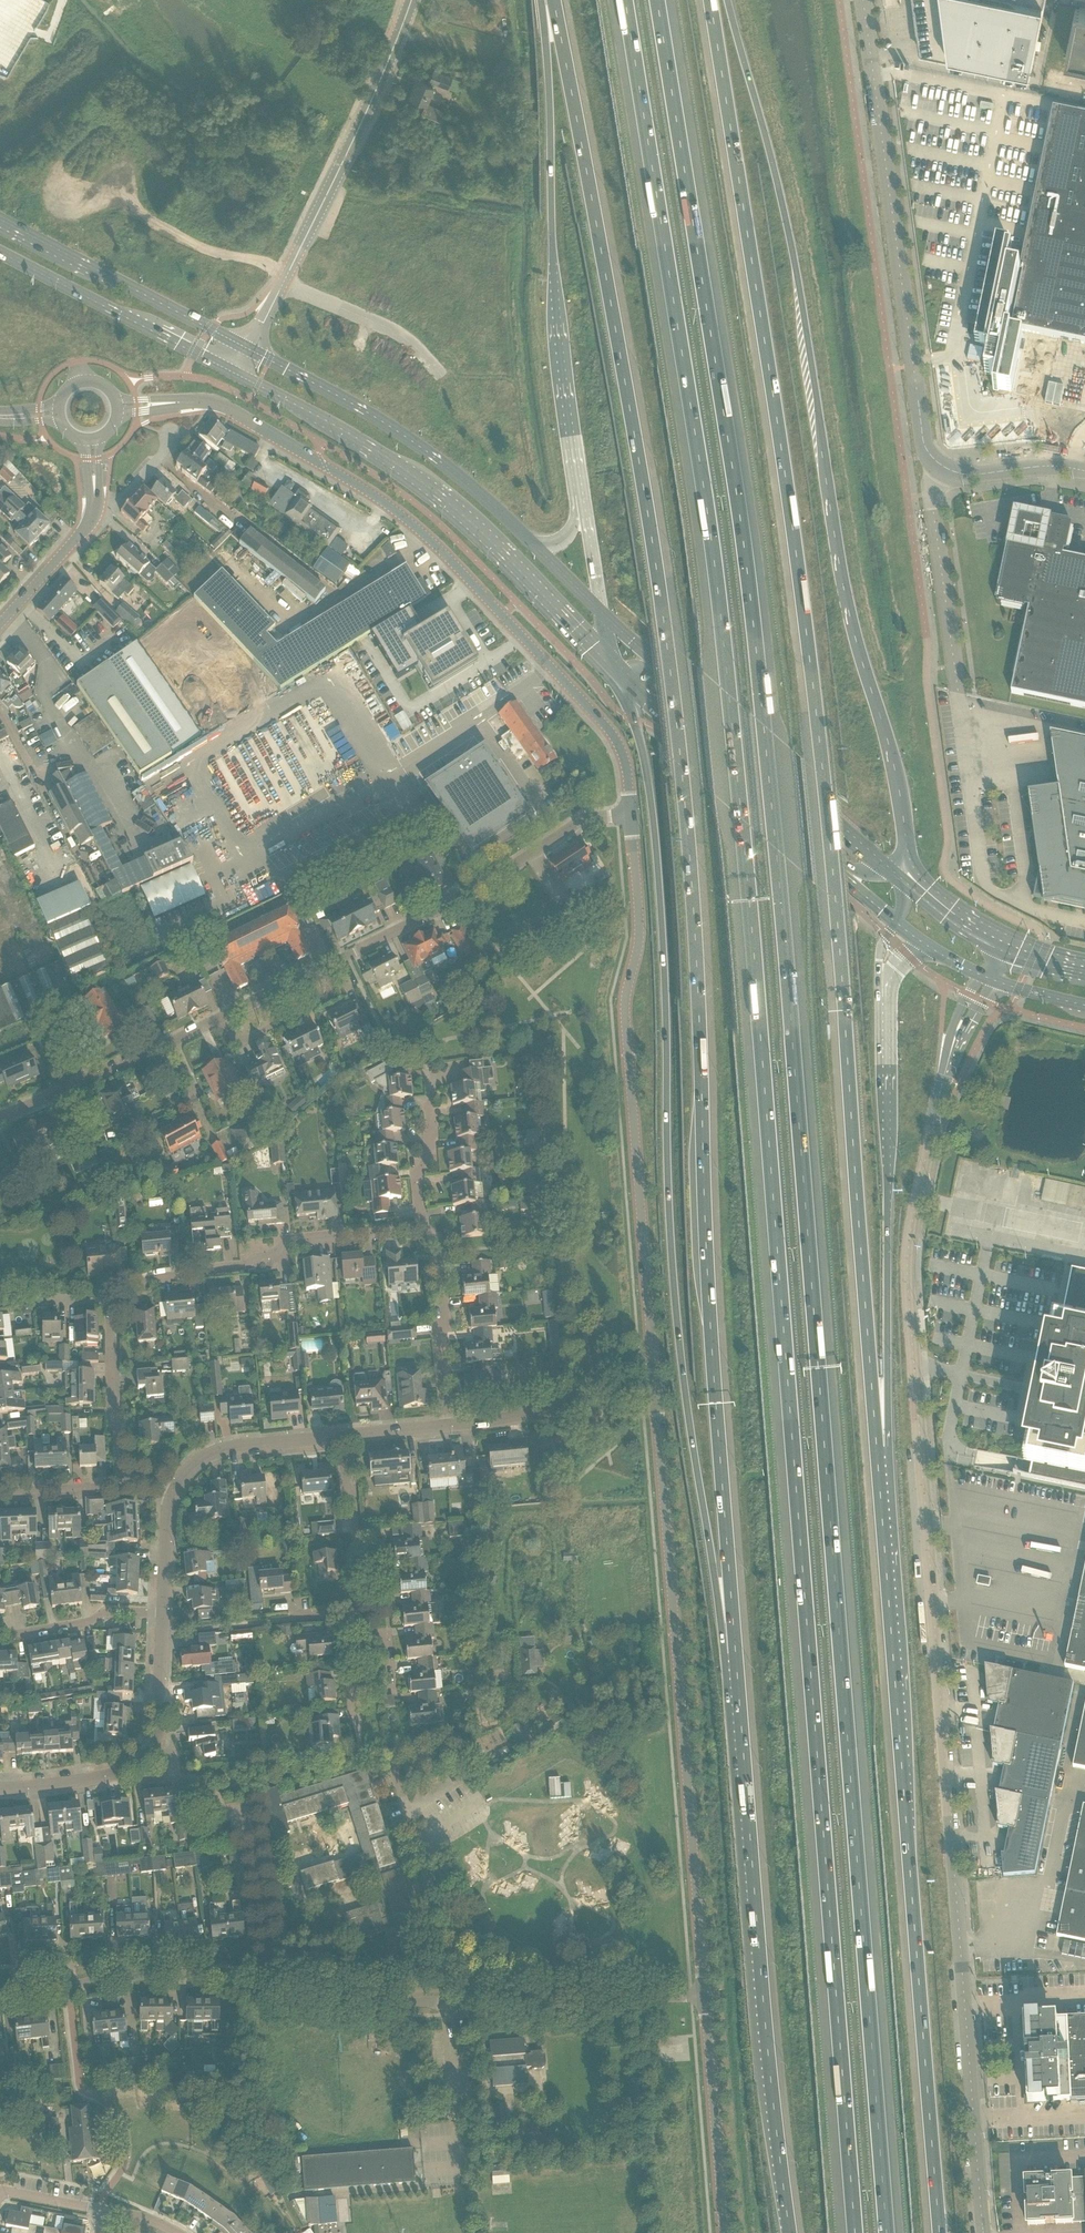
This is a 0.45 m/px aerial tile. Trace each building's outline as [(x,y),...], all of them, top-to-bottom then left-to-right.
[(1015,0),(925,0),(931,52),(971,60),(1028,73),(1028,72),(1029,72),(1029,71),(1035,39),(1036,38),(1035,38),(1042,6),(1015,0)] [(1076,7),(1065,56),(1084,60),(1084,9),(1076,7)] [(0,30),(0,72),(18,41),(0,30)] [(409,96),(419,101),(426,103),(434,84),(447,89),(452,78),(434,70),(428,84),(416,80),(409,96)] [(996,376),(993,392),(999,393),(999,389),(1011,391),(1023,335),(1018,334),(1019,330),(1084,343),(1084,116),(1053,110),(1053,111),(1057,111),(1023,274),(1019,273),(1020,270),(1008,267),(1012,251),(1008,251),(1009,243),(996,240),(975,343),(986,345),(985,352),(989,352),(985,374),(996,376)] [(1028,196),(1030,197),(1033,189),(1017,185),(1013,198),(1027,201),(1028,196)] [(1049,383),(1045,403),(1060,406),(1064,387),(1049,383)] [(229,432),(228,434),(210,420),(197,438),(218,453),(220,450),(217,448),(221,440),(225,442),(222,448),(230,453),(234,447),(254,458),(260,448),(229,432)] [(203,446),(201,448),(194,443),(186,454),(213,473),(218,466),(207,458),(211,452),(203,446)] [(186,454),(186,453),(185,455),(184,454),(182,455),(179,459),(179,461),(180,461),(176,466),(183,471),(181,473),(197,484),(210,494),(214,488),(215,489),(216,487),(211,475),(213,473),(186,454)] [(219,454),(215,459),(224,466),(229,461),(219,454)] [(252,472),(259,463),(253,459),(246,468),(252,472)] [(15,478),(5,467),(0,472),(0,477),(8,485),(15,478)] [(177,495),(170,489),(162,482),(152,494),(166,506),(173,498),(175,500),(174,501),(183,510),(191,501),(182,492),(177,497),(176,496),(177,495)] [(264,497),(268,490),(255,482),(251,490),(264,497)] [(9,493),(4,488),(0,493),(0,496),(3,499),(41,535),(50,526),(36,514),(37,512),(29,504),(25,508),(14,497),(9,493)] [(158,501),(152,495),(144,488),(132,500),(121,513),(143,533),(149,526),(141,519),(158,501)] [(310,501),(309,496),(300,490),(295,490),(292,495),(282,488),(269,506),(284,517),(328,548),(341,530),(306,505),(310,501)] [(0,496),(0,511),(12,523),(14,520),(18,525),(18,526),(18,528),(20,530),(15,535),(29,548),(34,542),(35,542),(37,541),(37,539),(41,535),(3,499),(0,496)] [(199,507),(194,512),(221,534),(210,546),(215,551),(231,534),(199,507)] [(1014,522),(997,604),(1024,610),(1025,607),(1029,608),(1011,693),(1084,708),(1084,560),(1063,555),(1064,551),(1066,552),(1072,525),(1016,513),(1014,522)] [(315,604),(325,591),(249,531),(239,544),(315,604)] [(7,535),(3,539),(10,545),(13,542),(14,541),(7,535)] [(166,541),(162,545),(167,550),(171,546),(166,541)] [(126,546),(116,557),(124,565),(130,570),(129,571),(135,576),(136,575),(138,577),(139,576),(149,565),(149,564),(136,552),(137,551),(130,545),(128,543),(126,546)] [(11,557),(0,546),(0,585),(9,575),(1,567),(11,557)] [(328,549),(313,569),(336,585),(350,565),(328,549)] [(156,570),(154,572),(155,573),(166,584),(167,584),(174,578),(162,565),(156,570)] [(221,571),(193,597),(261,669),(280,689),(370,634),(410,609),(431,596),(421,580),(416,583),(406,566),(257,658),(250,650),(275,627),(221,571)] [(111,569),(99,584),(107,591),(112,595),(118,601),(124,594),(127,596),(134,589),(120,577),(111,569)] [(64,579),(36,610),(49,622),(57,614),(77,591),(72,586),(64,579)] [(138,591),(131,598),(141,607),(148,600),(138,591)] [(101,600),(93,608),(113,628),(121,621),(101,600)] [(132,631),(141,622),(123,604),(114,613),(132,631)] [(418,666),(431,687),(473,661),(445,616),(414,635),(402,615),(410,611),(410,610),(370,634),(398,679),(418,666)] [(60,620),(56,624),(70,637),(74,633),(60,620)] [(200,736),(137,644),(108,664),(171,756),(200,736)] [(19,651),(7,664),(11,668),(9,670),(13,674),(14,674),(13,675),(10,678),(10,679),(18,696),(23,702),(32,696),(28,690),(27,689),(28,689),(29,689),(23,679),(23,678),(28,673),(29,673),(28,672),(27,671),(29,670),(28,670),(30,668),(33,665),(19,651)] [(138,779),(171,756),(108,664),(77,686),(96,714),(94,716),(112,743),(137,778),(138,779)] [(5,681),(0,676),(0,702),(8,710),(12,706),(15,709),(20,709),(23,708),(12,685),(10,686),(5,681)] [(68,709),(75,699),(69,695),(59,709),(74,720),(77,716),(68,709)] [(534,728),(516,703),(498,716),(510,732),(501,738),(516,760),(526,753),(543,778),(554,770),(549,764),(556,760),(534,729),(534,728)] [(92,757),(112,743),(94,716),(73,730),(92,757)] [(29,720),(20,725),(23,730),(32,725),(29,720)] [(9,737),(5,730),(0,733),(0,742),(9,737)] [(51,730),(39,736),(46,748),(57,742),(51,730)] [(1026,802),(1027,803),(1027,804),(1028,804),(1028,805),(1029,805),(1030,805),(1032,816),(1040,872),(1034,898),(1044,900),(1084,908),(1084,741),(1050,734),(1059,791),(1029,795),(1029,798),(1028,798),(1027,799),(1027,800),(1026,801),(1026,802)] [(45,749),(39,737),(38,737),(42,744),(36,747),(39,753),(46,750),(45,749)] [(483,745),(426,782),(471,850),(528,812),(483,745)] [(57,790),(49,794),(70,834),(74,832),(81,846),(94,839),(91,834),(65,785),(59,774),(51,778),(57,790)] [(91,834),(112,823),(86,774),(65,785),(91,834)] [(3,837),(14,858),(34,848),(12,802),(3,807),(0,802),(0,830),(3,837)] [(419,851),(432,844),(428,834),(414,841),(419,851)] [(585,848),(581,850),(576,843),(548,862),(563,884),(591,866),(585,857),(589,854),(585,848)] [(12,891),(16,889),(0,856),(0,897),(12,891)] [(448,886),(443,877),(432,856),(411,867),(426,897),(433,894),(435,898),(442,895),(440,890),(448,886)] [(199,870),(189,877),(195,884),(204,876),(199,870)] [(252,886),(259,901),(275,894),(268,878),(252,886)] [(385,880),(374,885),(378,894),(385,908),(397,903),(387,884),(385,880)] [(85,883),(41,900),(51,926),(95,909),(85,883)] [(2,927),(9,940),(30,930),(44,923),(40,916),(27,922),(24,917),(37,911),(34,903),(21,910),(18,904),(31,898),(28,891),(15,897),(12,891),(0,897),(0,922),(2,927)] [(354,906),(350,904),(347,897),(340,900),(356,932),(376,922),(372,915),(377,913),(373,906),(369,908),(365,900),(354,906)] [(308,925),(314,922),(302,898),(296,901),(308,925)] [(337,941),(356,932),(340,900),(335,903),(339,910),(337,914),(326,919),(331,929),(337,941)] [(299,929),(294,919),(288,907),(212,947),(222,967),(223,966),(236,991),(237,991),(236,990),(247,985),(248,985),(249,985),(239,966),(251,960),(252,961),(253,961),(253,959),(256,958),(257,959),(258,958),(258,957),(287,942),(297,961),(298,961),(297,960),(308,955),(309,955),(310,955),(297,930),(299,929)] [(319,908),(312,911),(317,921),(324,918),(319,908)] [(30,930),(9,940),(12,948),(47,931),(44,923),(30,930)] [(467,959),(476,953),(461,927),(449,934),(461,955),(464,954),(467,959)] [(433,931),(418,939),(429,961),(430,960),(433,967),(447,960),(443,954),(444,953),(440,946),(445,943),(441,936),(437,939),(433,931)] [(414,968),(429,961),(418,939),(403,946),(414,968)] [(392,954),(368,966),(377,983),(389,977),(401,971),(397,964),(392,954)] [(156,982),(170,975),(163,962),(150,969),(156,982)] [(431,995),(433,994),(424,976),(413,981),(422,999),(425,1006),(434,1001),(431,995)] [(193,1013),(208,1005),(196,981),(181,989),(193,1013)] [(409,1006),(422,999),(413,981),(400,988),(409,1006)] [(20,991),(19,992),(27,1018),(36,1015),(38,1020),(46,1017),(38,991),(31,993),(29,989),(27,989),(26,988),(19,990),(20,991)] [(124,1028),(119,1018),(102,989),(81,1001),(103,1040),(110,1036),(112,1040),(119,1036),(117,1032),(124,1028)] [(181,989),(166,996),(167,999),(174,1013),(178,1020),(193,1013),(181,989)] [(12,1005),(4,1007),(13,1033),(21,1030),(18,1020),(27,1018),(19,992),(18,992),(17,990),(11,993),(11,994),(9,995),(12,1005)] [(363,1039),(373,1034),(361,1010),(355,1013),(352,1006),(341,1011),(340,1010),(329,1016),(340,1039),(359,1030),(363,1039)] [(3,1031),(4,1036),(13,1033),(4,1007),(0,1008),(0,1031),(3,1031)] [(144,1028),(156,1022),(149,1007),(137,1013),(144,1028)] [(305,1054),(323,1045),(313,1024),(283,1039),(286,1046),(290,1054),(297,1068),(309,1062),(305,1054)] [(76,1051),(71,1041),(64,1025),(57,1028),(69,1054),(76,1051)] [(258,1063),(246,1068),(254,1084),(266,1078),(267,1081),(285,1073),(271,1045),(258,1051),(253,1053),(255,1057),(258,1063)] [(286,1046),(281,1049),(285,1057),(290,1054),(286,1046)] [(0,1075),(0,1083),(4,1081),(7,1089),(38,1076),(29,1053),(14,1060),(0,1065),(0,1066),(0,1072),(1,1074),(0,1075)] [(224,1061),(217,1064),(215,1060),(208,1063),(210,1068),(202,1071),(217,1102),(239,1091),(224,1061)] [(392,1073),(393,1072),(388,1062),(366,1073),(372,1083),(374,1082),(378,1086),(383,1089),(389,1090),(390,1098),(383,1099),(384,1105),(378,1105),(375,1114),(374,1114),(374,1115),(380,1114),(403,1112),(403,1111),(401,1112),(399,1098),(412,1097),(410,1078),(395,1079),(392,1073)] [(350,1064),(343,1067),(347,1075),(360,1069),(358,1065),(352,1068),(350,1064)] [(488,1080),(493,1080),(492,1068),(462,1071),(463,1085),(451,1086),(452,1105),(481,1103),(481,1102),(474,1103),(473,1093),(484,1092),(483,1086),(488,1086),(488,1080)] [(341,1069),(336,1072),(340,1078),(345,1075),(341,1069)] [(525,1096),(532,1095),(530,1083),(523,1084),(525,1096)] [(102,1096),(108,1111),(131,1101),(139,1097),(136,1090),(127,1093),(124,1086),(116,1089),(114,1085),(107,1088),(109,1092),(102,1096)] [(296,1113),(308,1102),(302,1095),(289,1106),(296,1113)] [(130,1120),(138,1117),(131,1101),(108,1111),(115,1127),(123,1123),(125,1128),(132,1124),(130,1120)] [(476,1118),(482,1117),(481,1103),(452,1105),(452,1106),(465,1104),(467,1118),(454,1119),(456,1138),(478,1136),(476,1118)] [(84,1127),(97,1121),(91,1109),(79,1115),(84,1127)] [(392,1132),(405,1131),(403,1112),(380,1114),(381,1134),(376,1134),(376,1146),(373,1146),(373,1148),(396,1146),(396,1145),(393,1146),(392,1132)] [(197,1122),(192,1124),(188,1117),(159,1133),(171,1155),(202,1139),(198,1132),(201,1130),(197,1122)] [(60,1123),(53,1126),(50,1119),(30,1127),(40,1150),(60,1141),(57,1135),(64,1132),(60,1123)] [(242,1152),(258,1144),(248,1124),(232,1132),(242,1152)] [(20,1158),(40,1150),(30,1127),(10,1136),(20,1158)] [(94,1149),(106,1143),(101,1131),(89,1136),(94,1149)] [(97,1155),(94,1149),(89,1136),(87,1132),(74,1138),(81,1153),(76,1155),(80,1162),(97,1155)] [(475,1137),(478,1136),(456,1138),(456,1139),(459,1138),(460,1152),(448,1153),(449,1173),(462,1171),(478,1170),(478,1169),(471,1170),(470,1152),(476,1152),(475,1137)] [(229,1160),(226,1153),(220,1142),(211,1146),(220,1165),(229,1160)] [(271,1165),(285,1164),(283,1143),(269,1144),(271,1165)] [(385,1166),(398,1165),(396,1146),(373,1148),(374,1166),(371,1167),(372,1180),(370,1180),(370,1182),(399,1179),(386,1180),(385,1166)] [(532,1186),(543,1186),(542,1166),(530,1167),(532,1186)] [(162,1179),(178,1177),(177,1169),(161,1171),(162,1179)] [(340,1185),(348,1184),(347,1170),(338,1171),(340,1185)] [(464,1185),(451,1186),(453,1205),(487,1202),(487,1201),(483,1201),(482,1184),(479,1184),(478,1170),(462,1171),(464,1185)] [(20,1192),(29,1189),(21,1171),(12,1174),(20,1192)] [(388,1199),(401,1198),(399,1179),(370,1182),(374,1215),(374,1221),(381,1221),(381,1214),(390,1213),(388,1199)] [(1061,1186),(1060,1193),(1067,1194),(1065,1205),(1084,1209),(1084,1187),(1061,1182),(1060,1186),(1061,1186)] [(288,1195),(295,1194),(294,1184),(287,1185),(288,1195)] [(337,1218),(335,1207),(334,1191),(294,1195),(296,1217),(317,1215),(317,1220),(337,1218)] [(274,1202),(258,1204),(257,1194),(245,1195),(248,1223),(266,1221),(266,1225),(284,1223),(282,1203),(274,1204),(274,1202)] [(536,1197),(519,1199),(520,1211),(527,1210),(528,1218),(538,1217),(539,1217),(538,1197),(536,1197)] [(116,1230),(128,1229),(125,1200),(113,1201),(116,1230)] [(482,1216),(488,1216),(487,1202),(453,1205),(453,1206),(471,1204),(472,1217),(460,1219),(461,1238),(483,1236),(482,1216)] [(215,1216),(206,1217),(205,1208),(189,1210),(192,1232),(205,1230),(207,1250),(220,1249),(219,1237),(221,1234),(221,1233),(218,1231),(218,1229),(230,1228),(228,1209),(215,1210),(215,1216)] [(178,1255),(177,1244),(175,1228),(167,1229),(168,1234),(141,1237),(143,1255),(168,1253),(168,1256),(178,1255)] [(120,1268),(119,1257),(118,1245),(86,1248),(89,1276),(102,1275),(101,1269),(120,1268)] [(415,1262),(401,1263),(399,1250),(386,1252),(387,1264),(389,1286),(418,1283),(415,1262)] [(366,1264),(362,1264),(361,1254),(341,1256),(343,1270),(344,1279),(344,1281),(362,1280),(363,1286),(375,1285),(373,1259),(372,1259),(372,1260),(366,1260),(366,1264)] [(332,1302),(329,1268),(328,1257),(315,1259),(315,1261),(303,1262),(306,1290),(317,1289),(318,1303),(332,1302)] [(499,1270),(507,1269),(506,1259),(498,1260),(499,1270)] [(490,1275),(489,1261),(472,1263),(473,1277),(462,1278),(464,1297),(496,1294),(496,1293),(488,1294),(487,1275),(490,1275)] [(1027,1462),(1032,1463),(1030,1475),(1029,1477),(1029,1478),(1084,1489),(1084,1272),(1072,1269),(1061,1320),(1061,1323),(1056,1322),(1056,1323),(1053,1335),(1051,1344),(1056,1346),(1053,1361),(1048,1360),(1044,1382),(1042,1382),(1042,1385),(1046,1386),(1043,1399),(1039,1399),(1038,1402),(1040,1403),(1035,1424),(1040,1425),(1036,1441),(1032,1440),(1027,1462)] [(279,1297),(278,1293),(277,1281),(266,1282),(266,1285),(259,1285),(261,1304),(271,1303),(272,1313),(289,1312),(288,1303),(295,1303),(294,1292),(286,1293),(287,1296),(279,1297)] [(245,1313),(243,1298),(242,1287),(233,1288),(234,1290),(209,1293),(211,1310),(229,1309),(230,1314),(245,1313)] [(175,1293),(165,1295),(168,1325),(183,1324),(183,1319),(195,1318),(196,1329),(203,1328),(201,1306),(194,1307),(193,1296),(176,1298),(175,1293)] [(494,1309),(497,1308),(496,1294),(464,1297),(479,1296),(480,1309),(469,1310),(471,1330),(495,1327),(494,1309)] [(138,1343),(156,1341),(153,1306),(128,1308),(129,1326),(136,1325),(138,1343)] [(98,1344),(98,1340),(97,1316),(86,1316),(86,1319),(75,1319),(75,1345),(87,1345),(87,1344),(98,1344)] [(60,1332),(60,1327),(59,1317),(43,1317),(43,1344),(62,1343),(62,1332),(60,1332)] [(290,1350),(300,1349),(298,1335),(298,1329),(297,1325),(287,1325),(290,1350)] [(15,1337),(31,1335),(30,1326),(14,1328),(15,1337)] [(387,1341),(415,1338),(414,1327),(386,1330),(387,1341)] [(492,1328),(495,1328),(495,1327),(471,1330),(474,1330),(475,1343),(464,1344),(466,1363),(490,1361),(489,1342),(493,1342),(492,1328)] [(69,1346),(60,1346),(60,1363),(62,1363),(69,1363),(69,1346)] [(301,1371),(300,1355),(300,1349),(290,1350),(285,1351),(286,1358),(293,1357),(295,1372),(301,1371)] [(81,1363),(98,1363),(98,1354),(81,1354),(81,1363)] [(301,1371),(310,1370),(308,1355),(300,1355),(301,1371)] [(241,1369),(250,1368),(249,1358),(240,1359),(241,1369)] [(172,1373),(188,1371),(187,1361),(171,1362),(172,1373)] [(464,1388),(464,1396),(465,1396),(466,1396),(466,1397),(491,1394),(502,1393),(501,1393),(500,1377),(499,1374),(489,1375),(489,1371),(493,1371),(493,1370),(492,1370),(491,1361),(490,1361),(466,1363),(466,1364),(474,1363),(475,1376),(464,1377),(465,1388),(464,1388)] [(21,1375),(40,1373),(39,1362),(20,1365),(21,1375)] [(60,1363),(45,1363),(45,1372),(58,1372),(58,1374),(62,1374),(62,1364),(69,1364),(69,1363),(62,1363),(60,1363)] [(212,1398),(222,1397),(219,1363),(209,1364),(212,1398)] [(147,1372),(137,1373),(138,1384),(138,1389),(145,1389),(146,1398),(150,1398),(158,1397),(163,1397),(161,1381),(157,1381),(156,1371),(147,1372)] [(70,1383),(64,1383),(65,1390),(94,1389),(94,1372),(83,1372),(78,1372),(70,1372),(70,1383)] [(354,1376),(353,1377),(355,1395),(356,1406),(371,1405),(378,1404),(379,1410),(387,1409),(386,1398),(386,1393),(385,1387),(391,1386),(390,1372),(384,1373),(383,1373),(382,1377),(382,1381),(367,1383),(366,1378),(364,1375),(363,1375),(356,1375),(355,1375),(354,1376)] [(426,1392),(420,1392),(419,1373),(397,1376),(399,1393),(402,1392),(403,1407),(427,1405),(426,1392)] [(22,1383),(21,1374),(0,1377),(0,1395),(13,1393),(12,1384),(22,1383)] [(297,1395),(303,1394),(302,1378),(295,1379),(296,1392),(270,1395),(272,1420),(286,1419),(285,1414),(299,1413),(297,1395)] [(338,1382),(337,1382),(335,1382),(334,1382),(332,1382),(331,1384),(330,1385),(329,1387),(329,1389),(308,1391),(309,1395),(310,1394),(312,1411),(333,1409),(333,1414),(343,1413),(342,1395),(343,1395),(342,1386),(341,1385),(340,1383),(338,1382)] [(250,1396),(249,1387),(239,1388),(240,1397),(220,1399),(221,1414),(230,1414),(231,1424),(241,1423),(240,1418),(252,1417),(250,1396)] [(65,1407),(94,1406),(94,1389),(65,1390),(69,1390),(69,1400),(65,1400),(65,1407)] [(991,1404),(992,1394),(973,1392),(971,1401),(991,1404)] [(14,1402),(13,1393),(0,1395),(0,1412),(25,1409),(24,1400),(14,1402)] [(62,1415),(63,1405),(58,1405),(58,1407),(45,1407),(46,1416),(62,1415)] [(200,1423),(214,1422),(213,1405),(202,1405),(202,1407),(199,1408),(200,1423)] [(45,1407),(44,1407),(44,1406),(25,1409),(27,1418),(34,1417),(46,1416),(45,1407)] [(61,1434),(71,1433),(70,1416),(59,1416),(61,1434)] [(26,1436),(35,1436),(34,1417),(27,1418),(26,1418),(26,1427),(26,1428),(26,1436)] [(163,1434),(173,1433),(172,1417),(150,1419),(151,1423),(139,1424),(140,1435),(143,1435),(144,1446),(155,1445),(155,1440),(163,1439),(163,1434)] [(26,1428),(26,1427),(26,1418),(6,1421),(7,1430),(26,1428)] [(79,1418),(72,1418),(73,1445),(80,1445),(79,1418)] [(8,1450),(6,1430),(0,1430),(0,1451),(8,1450)] [(96,1458),(105,1458),(104,1437),(94,1438),(95,1447),(78,1447),(79,1467),(96,1466),(96,1458)] [(66,1468),(66,1457),(65,1439),(56,1439),(56,1449),(49,1449),(51,1469),(66,1468)] [(49,1444),(42,1444),(42,1440),(34,1440),(35,1469),(51,1469),(49,1449),(49,1444)] [(527,1467),(526,1452),(525,1441),(509,1442),(509,1447),(489,1449),(491,1475),(507,1473),(506,1469),(527,1467)] [(472,1469),(464,1470),(462,1447),(452,1448),(453,1457),(445,1458),(448,1480),(457,1480),(458,1488),(474,1487),(472,1469)] [(9,1460),(8,1450),(0,1451),(0,1471),(8,1470),(9,1477),(22,1475),(20,1458),(9,1460)] [(408,1452),(368,1456),(370,1478),(374,1477),(375,1487),(393,1485),(392,1476),(410,1474),(408,1452)] [(430,1482),(448,1480),(445,1458),(427,1459),(430,1482)] [(321,1499),(332,1498),(329,1465),(319,1466),(320,1474),(301,1475),(303,1496),(321,1495),(321,1499)] [(249,1472),(239,1473),(242,1500),(256,1499),(257,1505),(276,1503),(274,1483),(264,1484),(264,1477),(249,1479),(249,1472)] [(229,1519),(226,1492),(225,1481),(211,1483),(213,1497),(205,1498),(205,1501),(194,1502),(195,1510),(195,1513),(190,1514),(191,1528),(208,1526),(207,1521),(229,1519)] [(96,1498),(85,1498),(86,1510),(86,1517),(93,1516),(93,1506),(103,1505),(103,1498),(96,1498)] [(425,1524),(434,1523),(432,1503),(423,1504),(425,1524)] [(112,1525),(136,1524),(135,1505),(107,1506),(107,1517),(112,1517),(112,1525)] [(420,1525),(424,1524),(422,1505),(413,1506),(414,1525),(420,1525)] [(65,1539),(64,1511),(64,1507),(48,1508),(50,1541),(58,1541),(57,1532),(64,1532),(65,1539)] [(79,1508),(64,1509),(64,1507),(64,1511),(65,1539),(72,1539),(72,1540),(80,1539),(79,1508)] [(36,1537),(35,1523),(35,1512),(19,1513),(20,1536),(25,1536),(25,1538),(36,1537)] [(11,1537),(20,1536),(19,1513),(0,1514),(2,1543),(12,1542),(11,1537)] [(237,1541),(246,1540),(244,1519),(235,1520),(237,1541)] [(334,1521),(311,1524),(312,1534),(317,1534),(317,1535),(335,1533),(334,1521)] [(449,1538),(467,1536),(466,1523),(448,1524),(449,1538)] [(107,1543),(137,1542),(136,1524),(112,1525),(113,1534),(106,1534),(107,1543)] [(422,1540),(420,1525),(414,1525),(403,1526),(404,1540),(393,1542),(395,1561),(408,1560),(426,1558),(426,1557),(421,1558),(419,1540),(422,1540)] [(540,1535),(525,1536),(526,1552),(542,1551),(540,1535)] [(87,1544),(87,1541),(79,1541),(79,1559),(88,1559),(88,1550),(87,1544)] [(37,1562),(44,1561),(43,1543),(34,1544),(35,1562),(37,1562)] [(44,1561),(51,1560),(50,1543),(43,1543),(44,1561)] [(8,1566),(5,1549),(0,1550),(0,1568),(8,1566)] [(106,1560),(106,1551),(88,1550),(88,1559),(88,1560),(106,1560)] [(338,1570),(337,1570),(335,1552),(314,1555),(314,1565),(319,1564),(320,1581),(338,1580),(337,1572),(338,1572),(338,1570)] [(212,1562),(210,1563),(209,1553),(184,1555),(186,1577),(194,1577),(194,1582),(205,1581),(204,1574),(213,1573),(212,1562)] [(424,1572),(427,1572),(426,1558),(408,1560),(410,1573),(398,1574),(400,1594),(412,1593),(429,1591),(429,1590),(426,1590),(424,1572)] [(88,1572),(88,1560),(88,1559),(79,1559),(79,1560),(81,1560),(81,1572),(88,1572)] [(138,1560),(127,1560),(109,1559),(108,1568),(116,1569),(116,1577),(138,1578),(138,1560)] [(44,1561),(37,1562),(37,1563),(39,1574),(40,1578),(48,1577),(45,1562),(51,1562),(51,1560),(44,1561)] [(39,1574),(37,1563),(37,1562),(35,1562),(29,1563),(32,1576),(39,1574)] [(259,1568),(248,1569),(251,1606),(262,1604),(261,1592),(280,1590),(280,1593),(292,1592),(290,1576),(282,1577),(281,1572),(259,1574),(259,1568)] [(1065,1667),(1084,1671),(1084,1569),(1065,1667)] [(82,1604),(80,1593),(78,1575),(71,1576),(72,1583),(64,1584),(67,1606),(82,1604)] [(137,1595),(138,1578),(116,1577),(115,1586),(108,1585),(108,1595),(127,1596),(128,1594),(137,1595)] [(979,1577),(977,1584),(989,1587),(990,1579),(979,1577)] [(64,1584),(56,1585),(55,1578),(48,1579),(51,1599),(52,1608),(67,1606),(64,1584)] [(225,1591),(243,1589),(242,1581),(224,1583),(225,1591)] [(38,1607),(36,1596),(34,1586),(19,1589),(19,1586),(10,1588),(13,1604),(22,1602),(24,1610),(38,1607)] [(13,1604),(10,1588),(4,1589),(4,1591),(0,1592),(0,1614),(5,1613),(3,1605),(13,1604)] [(210,1602),(218,1601),(217,1591),(190,1593),(190,1598),(188,1598),(188,1602),(192,1601),(193,1611),(198,1611),(199,1619),(212,1618),(211,1609),(210,1602)] [(427,1605),(430,1605),(429,1591),(412,1593),(413,1606),(402,1607),(404,1627),(439,1623),(438,1615),(428,1616),(427,1605)] [(106,1602),(106,1594),(90,1593),(90,1601),(106,1602)] [(432,1624),(439,1624),(439,1623),(404,1627),(415,1626),(416,1639),(405,1641),(407,1660),(418,1659),(436,1657),(433,1657),(431,1639),(434,1638),(432,1624)] [(279,1637),(292,1636),(291,1628),(278,1629),(279,1637)] [(125,1638),(126,1632),(109,1631),(108,1638),(113,1638),(113,1652),(134,1653),(135,1638),(125,1638)] [(252,1641),(251,1631),(230,1632),(231,1643),(252,1641)] [(290,1648),(289,1650),(290,1652),(292,1654),(295,1655),(297,1655),(302,1654),(302,1652),(307,1651),(308,1657),(320,1656),(331,1655),(329,1640),(322,1641),(321,1634),(311,1635),(296,1637),(296,1645),(293,1645),(291,1646),(290,1648)] [(96,1651),(95,1647),(93,1636),(86,1638),(89,1652),(96,1651)] [(87,1661),(85,1650),(83,1639),(70,1642),(75,1670),(81,1669),(79,1662),(87,1661)] [(191,1651),(180,1652),(182,1667),(192,1666),(192,1668),(201,1667),(202,1672),(205,1672),(205,1677),(233,1674),(232,1662),(218,1663),(210,1664),(209,1646),(216,1646),(215,1640),(201,1642),(199,1642),(200,1649),(190,1650),(191,1651)] [(590,1650),(595,1648),(591,1640),(586,1642),(590,1650)] [(74,1670),(75,1670),(70,1642),(56,1644),(59,1663),(65,1662),(70,1676),(75,1675),(74,1670)] [(52,1664),(59,1663),(56,1644),(42,1646),(47,1672),(51,1671),(52,1668),(52,1664)] [(47,1673),(47,1672),(42,1646),(28,1649),(32,1675),(47,1673)] [(542,1652),(534,1652),(534,1649),(521,1649),(523,1675),(535,1675),(535,1668),(543,1667),(542,1652)] [(28,1664),(17,1664),(16,1651),(2,1651),(3,1673),(11,1673),(11,1680),(25,1679),(26,1690),(32,1690),(30,1678),(28,1664)] [(134,1667),(134,1653),(113,1652),(115,1652),(115,1660),(105,1659),(105,1660),(101,1660),(101,1665),(100,1665),(105,1665),(134,1667)] [(434,1672),(437,1671),(436,1657),(418,1659),(419,1673),(408,1674),(410,1693),(436,1690),(434,1672)] [(133,1681),(134,1667),(105,1665),(104,1671),(114,1672),(114,1680),(133,1681)] [(999,1704),(994,1730),(994,1731),(1061,1745),(1073,1684),(986,1666),(985,1666),(988,1704),(998,1706),(998,1704),(999,1704)] [(315,1675),(306,1676),(307,1689),(313,1689),(314,1704),(324,1703),(335,1702),(333,1683),(331,1683),(330,1673),(326,1674),(315,1675)] [(252,1675),(221,1677),(222,1687),(253,1684),(252,1675)] [(132,1695),(133,1681),(114,1680),(113,1688),(108,1688),(107,1700),(122,1701),(122,1694),(132,1695)] [(194,1694),(184,1695),(185,1702),(192,1701),(193,1711),(196,1711),(197,1719),(215,1718),(215,1709),(223,1708),(223,1699),(220,1699),(219,1684),(194,1687),(194,1694)] [(434,1705),(437,1705),(436,1690),(410,1693),(418,1692),(420,1706),(408,1707),(410,1727),(436,1724),(434,1705)] [(568,1711),(575,1706),(569,1696),(562,1701),(568,1711)] [(122,1701),(107,1700),(98,1700),(97,1713),(103,1713),(103,1722),(125,1723),(126,1708),(113,1707),(113,1701),(122,1701)] [(28,1714),(42,1713),(41,1704),(27,1706),(28,1714)] [(1084,1769),(1084,1707),(1073,1767),(1084,1769)] [(79,1741),(78,1729),(77,1712),(70,1712),(71,1721),(65,1721),(65,1733),(58,1734),(59,1752),(73,1751),(72,1741),(79,1741)] [(546,1736),(565,1724),(558,1713),(554,1716),(555,1718),(551,1720),(552,1721),(541,1728),(546,1736)] [(337,1717),(309,1720),(311,1747),(312,1746),(313,1757),(313,1758),(335,1755),(334,1744),(331,1745),(330,1737),(339,1737),(337,1717)] [(58,1734),(49,1734),(48,1718),(43,1719),(45,1753),(59,1752),(58,1734)] [(38,1735),(30,1736),(31,1754),(45,1753),(43,1719),(42,1719),(42,1729),(37,1729),(38,1735)] [(125,1736),(125,1723),(103,1722),(103,1729),(97,1729),(96,1742),(111,1743),(111,1736),(125,1736)] [(533,1749),(530,1744),(518,1724),(508,1730),(524,1754),(533,1749)] [(15,1736),(9,1736),(9,1741),(10,1741),(10,1752),(17,1752),(17,1755),(31,1754),(30,1736),(29,1729),(28,1730),(28,1736),(15,1736)] [(217,1739),(215,1739),(214,1729),(188,1732),(189,1742),(195,1741),(196,1747),(203,1746),(204,1757),(215,1756),(214,1746),(218,1746),(217,1739)] [(1004,1766),(999,1792),(999,1793),(1049,1803),(1061,1745),(994,1731),(994,1730),(990,1730),(993,1764),(993,1766),(1003,1768),(1003,1766),(1004,1766)] [(9,1741),(9,1736),(9,1733),(0,1734),(0,1762),(3,1762),(3,1752),(10,1752),(10,1741),(9,1741)] [(260,1793),(273,1838),(274,1837),(290,1833),(287,1824),(348,1805),(363,1854),(300,1874),(304,1886),(308,1901),(309,1901),(320,1897),(317,1889),(369,1873),(371,1879),(368,1880),(374,1900),(375,1899),(377,1905),(344,1915),(352,1941),(352,1942),(385,1932),(388,1943),(386,1944),(391,1961),(396,1977),(413,1972),(411,1966),(416,1964),(406,1931),(402,1917),(401,1915),(412,1911),(400,1870),(396,1871),(394,1865),(395,1864),(387,1838),(386,1838),(384,1832),(385,1831),(377,1805),(375,1805),(373,1799),(375,1799),(373,1792),(369,1782),(366,1770),(298,1791),(279,1797),(276,1788),(260,1793)] [(563,1777),(550,1777),(551,1797),(574,1796),(573,1783),(563,1783),(563,1777)] [(584,1778),(584,1782),(586,1793),(592,1791),(590,1781),(589,1777),(584,1778)] [(597,1783),(591,1784),(592,1787),(592,1791),(593,1798),(600,1797),(598,1786),(597,1783)] [(605,1788),(599,1789),(599,1793),(600,1797),(601,1803),(608,1802),(606,1792),(605,1788)] [(178,1823),(177,1814),(174,1790),(158,1792),(161,1814),(168,1813),(170,1824),(178,1823)] [(162,1823),(161,1814),(158,1792),(143,1794),(146,1821),(154,1820),(154,1824),(162,1823)] [(999,1793),(999,1792),(995,1792),(998,1829),(1008,1830),(1008,1828),(1009,1829),(1004,1854),(1001,1854),(1003,1876),(1035,1873),(1049,1803),(999,1793)] [(613,1794),(607,1795),(607,1798),(608,1802),(609,1808),(609,1809),(616,1808),(614,1797),(613,1794)] [(110,1802),(104,1802),(104,1798),(93,1799),(96,1828),(117,1826),(117,1829),(131,1827),(128,1800),(116,1801),(116,1804),(110,1805),(110,1802)] [(82,1833),(80,1814),(78,1803),(63,1805),(66,1831),(73,1831),(74,1834),(82,1833)] [(65,1832),(66,1831),(63,1805),(47,1807),(51,1837),(59,1836),(57,1826),(65,1825),(65,1832)] [(1083,1805),(1056,1936),(1067,1938),(1084,1942),(1084,1805),(1083,1805)] [(560,1815),(558,1818),(562,1822),(565,1820),(568,1818),(573,1814),(573,1813),(569,1808),(560,1815)] [(35,1838),(33,1820),(31,1809),(16,1811),(18,1830),(25,1829),(26,1839),(35,1838)] [(18,1830),(16,1811),(0,1813),(0,1824),(2,1842),(10,1841),(8,1831),(18,1830)] [(560,1825),(557,1827),(561,1832),(564,1830),(567,1827),(572,1823),(568,1818),(560,1825)] [(509,1820),(504,1821),(504,1824),(506,1835),(512,1834),(511,1823),(509,1820)] [(180,1841),(188,1840),(186,1823),(178,1824),(180,1841)] [(517,1825),(512,1826),(512,1830),(513,1834),(514,1840),(520,1839),(518,1829),(517,1825)] [(559,1834),(556,1837),(560,1841),(563,1839),(566,1837),(571,1833),(571,1832),(567,1827),(559,1834)] [(146,1845),(150,1845),(148,1828),(139,1829),(141,1846),(141,1848),(147,1847),(146,1845)] [(525,1831),(520,1832),(520,1835),(520,1839),(521,1846),(528,1845),(526,1834),(525,1831)] [(558,1844),(556,1846),(559,1851),(562,1849),(571,1842),(570,1842),(566,1837),(558,1844)] [(616,1845),(613,1851),(626,1856),(627,1856),(629,1851),(628,1850),(629,1850),(630,1850),(632,1845),(631,1844),(619,1839),(617,1845),(616,1845)] [(93,1849),(92,1850),(91,1840),(81,1841),(84,1865),(95,1863),(93,1849)] [(47,1868),(54,1867),(52,1842),(44,1843),(47,1868)] [(47,1868),(44,1843),(34,1843),(36,1871),(47,1870),(47,1868)] [(5,1868),(3,1847),(0,1848),(0,1875),(11,1874),(23,1873),(22,1868),(9,1869),(9,1867),(5,1868)] [(230,1862),(243,1861),(241,1847),(217,1850),(218,1857),(229,1856),(230,1862)] [(600,1848),(598,1854),(608,1857),(612,1858),(614,1853),(613,1852),(611,1851),(607,1850),(600,1847),(600,1848)] [(101,1849),(93,1849),(95,1863),(102,1863),(101,1849)] [(466,1864),(466,1866),(469,1870),(471,1869),(476,1865),(481,1861),(476,1856),(477,1855),(473,1850),(463,1859),(462,1860),(466,1864),(467,1864),(466,1864)] [(197,1866),(209,1865),(207,1851),(195,1852),(197,1866)] [(592,1851),(590,1858),(600,1861),(603,1862),(605,1857),(602,1855),(598,1854),(592,1852),(592,1851)] [(174,1869),(197,1866),(195,1852),(172,1855),(174,1869)] [(154,1871),(166,1870),(164,1857),(152,1858),(154,1871)] [(140,1873),(154,1871),(152,1858),(139,1859),(140,1873)] [(118,1872),(131,1870),(130,1860),(105,1863),(107,1877),(118,1876),(118,1872)] [(94,1879),(107,1877),(105,1863),(92,1865),(94,1879)] [(468,1872),(466,1875),(469,1879),(472,1877),(476,1874),(480,1870),(481,1870),(477,1865),(470,1870),(468,1872)] [(61,1883),(72,1881),(70,1867),(59,1869),(61,1883)] [(48,1884),(61,1883),(59,1869),(46,1870),(48,1884)] [(23,1873),(11,1874),(12,1888),(13,1890),(24,1889),(37,1887),(35,1872),(33,1872),(23,1873)] [(12,1888),(11,1874),(0,1875),(0,1890),(12,1888)] [(466,1883),(465,1884),(469,1888),(470,1888),(472,1887),(480,1880),(476,1875),(467,1881),(466,1883)] [(523,1881),(521,1887),(533,1891),(535,1891),(536,1886),(535,1885),(536,1885),(538,1885),(540,1880),(539,1879),(526,1875),(524,1881),(523,1881)] [(295,1876),(284,1879),(291,1904),(304,1900),(300,1887),(299,1888),(295,1876)] [(581,1878),(575,1879),(576,1882),(578,1893),(585,1891),(582,1881),(581,1878)] [(508,1883),(506,1889),(516,1893),(520,1894),(522,1889),(518,1887),(515,1886),(508,1883)] [(589,1883),(584,1884),(584,1888),(585,1891),(587,1897),(587,1898),(593,1896),(591,1886),(589,1883)] [(592,1889),(592,1890),(594,1896),(595,1903),(602,1901),(602,1902),(609,1900),(605,1888),(604,1886),(599,1888),(599,1889),(599,1888),(598,1887),(592,1889)] [(500,1887),(497,1893),(507,1897),(511,1898),(513,1893),(510,1891),(506,1889),(500,1887)] [(148,1916),(147,1916),(146,1898),(146,1899),(132,1900),(132,1898),(131,1898),(132,1906),(133,1936),(149,1935),(148,1916)] [(228,1938),(243,1936),(239,1902),(231,1903),(233,1916),(226,1917),(226,1918),(228,1938)] [(226,1917),(224,1903),(209,1905),(213,1940),(228,1938),(226,1918),(226,1917)] [(86,1917),(77,1918),(76,1904),(69,1904),(71,1939),(87,1939),(86,1917)] [(56,1940),(55,1929),(54,1905),(46,1905),(47,1913),(39,1913),(40,1922),(41,1941),(56,1940)] [(178,1907),(180,1922),(182,1943),(197,1942),(193,1905),(178,1907)] [(123,1907),(116,1907),(117,1917),(118,1937),(133,1936),(132,1906),(123,1907)] [(102,1938),(101,1927),(100,1908),(93,1908),(94,1917),(86,1917),(87,1939),(102,1938)] [(39,1913),(38,1913),(38,1909),(25,1909),(25,1912),(23,1912),(25,1942),(41,1941),(40,1922),(39,1913)] [(553,1921),(551,1924),(555,1928),(558,1926),(561,1923),(566,1919),(566,1918),(561,1914),(553,1921)] [(180,1922),(171,1923),(170,1915),(163,1916),(167,1945),(182,1943),(180,1922)] [(553,1931),(551,1934),(555,1938),(558,1935),(561,1933),(566,1928),(561,1923),(553,1931)] [(553,1940),(551,1943),(555,1947),(558,1945),(561,1942),(565,1938),(566,1937),(561,1933),(553,1940)] [(612,1939),(611,1945),(610,1945),(608,1951),(621,1955),(622,1954),(623,1949),(622,1948),(623,1948),(625,1948),(626,1943),(625,1942),(612,1939)] [(553,1950),(551,1953),(555,1957),(558,1955),(566,1947),(561,1942),(553,1950)] [(595,1948),(593,1955),(604,1958),(607,1958),(609,1952),(608,1952),(606,1951),(602,1950),(595,1948)] [(587,1953),(585,1960),(596,1962),(599,1963),(601,1958),(598,1956),(593,1955),(587,1953)] [(147,2022),(156,2022),(156,2002),(140,2002),(140,2022),(141,2022),(141,2032),(147,2032),(147,2022)] [(171,2021),(171,2002),(156,2002),(156,2022),(156,2031),(164,2031),(167,2034),(164,2036),(169,2041),(164,2046),(171,2054),(177,2048),(177,2044),(175,2042),(177,2041),(177,2036),(173,2032),(176,2028),(171,2023),(171,2021)] [(193,2038),(202,2038),(202,2002),(187,2002),(187,2037),(193,2037),(193,2038)] [(218,2032),(218,2013),(218,2002),(202,2002),(202,2038),(203,2023),(211,2023),(211,2032),(218,2032)] [(123,2013),(107,2015),(109,2036),(118,2035),(119,2042),(119,2043),(120,2047),(122,2048),(128,2048),(128,2042),(126,2042),(124,2024),(123,2013)] [(107,2015),(92,2016),(93,2028),(96,2046),(102,2045),(102,2043),(110,2042),(109,2036),(107,2015)] [(1030,2058),(1084,2056),(1084,2016),(1066,2017),(1066,2018),(1024,2020),(1024,2031),(1025,2049),(1025,2051),(1026,2057),(1030,2057),(1030,2058)] [(48,2039),(47,2029),(46,2018),(30,2020),(32,2041),(41,2040),(42,2049),(49,2048),(48,2039)] [(24,2042),(32,2041),(30,2020),(15,2021),(18,2051),(25,2051),(24,2042)] [(530,2055),(525,2055),(524,2040),(489,2042),(490,2058),(491,2058),(492,2070),(491,2070),(492,2087),(527,2084),(526,2068),(531,2068),(531,2070),(541,2069),(544,2068),(545,2065),(545,2063),(545,2057),(544,2055),(542,2053),(540,2051),(530,2052),(530,2055)] [(223,2064),(229,2063),(228,2050),(215,2051),(217,2064),(223,2064)] [(181,2068),(193,2067),(192,2053),(179,2054),(181,2068)] [(1030,2058),(1031,2064),(1026,2064),(1026,2070),(1027,2090),(1027,2091),(1028,2101),(1070,2099),(1070,2100),(1084,2099),(1084,2056),(1030,2058)] [(137,2072),(149,2071),(148,2057),(136,2058),(137,2072)] [(125,2074),(137,2072),(136,2058),(123,2059),(125,2074)] [(101,2062),(88,2063),(88,2067),(89,2077),(101,2076),(102,2076),(101,2062)] [(50,2081),(63,2080),(62,2066),(49,2067),(50,2081)] [(181,2075),(194,2074),(193,2067),(181,2068),(174,2068),(174,2069),(180,2068),(181,2075)] [(10,2084),(23,2083),(22,2068),(8,2070),(10,2084)] [(10,2084),(8,2070),(0,2071),(0,2085),(10,2084)] [(169,2093),(176,2092),(175,2084),(168,2085),(169,2093)] [(74,2129),(70,2129),(73,2162),(102,2159),(100,2134),(96,2134),(95,2124),(95,2122),(93,2120),(90,2121),(89,2108),(72,2110),(74,2129)] [(60,2143),(58,2123),(44,2124),(46,2144),(60,2143)] [(304,2192),(415,2183),(413,2149),(301,2158),(304,2192)] [(508,2167),(503,2168),(491,2169),(492,2177),(509,2176),(508,2167)] [(270,2172),(261,2177),(267,2189),(276,2184),(270,2172)] [(184,2201),(192,2187),(167,2177),(161,2191),(184,2201)] [(1071,2181),(1071,2180),(1027,2182),(1029,2224),(1073,2222),(1073,2221),(1084,2220),(1084,2180),(1071,2181)] [(204,2214),(213,2201),(192,2187),(184,2201),(204,2214)] [(276,2203),(281,2197),(275,2193),(271,2198),(276,2203)] [(334,2197),(305,2200),(307,2226),(336,2224),(334,2197)] [(221,2231),(234,2216),(213,2201),(204,2214),(213,2221),(210,2224),(221,2231)] [(32,2210),(21,2207),(20,2214),(13,2213),(13,2214),(8,2214),(6,2227),(11,2228),(10,2232),(44,2232),(45,2228),(29,2225),(32,2210)] [(75,2218),(64,2216),(61,2231),(45,2228),(44,2232),(84,2232),(85,2228),(80,2227),(80,2226),(74,2224),(75,2218)] [(234,2216),(221,2231),(223,2232),(250,2232),(234,2216)]
